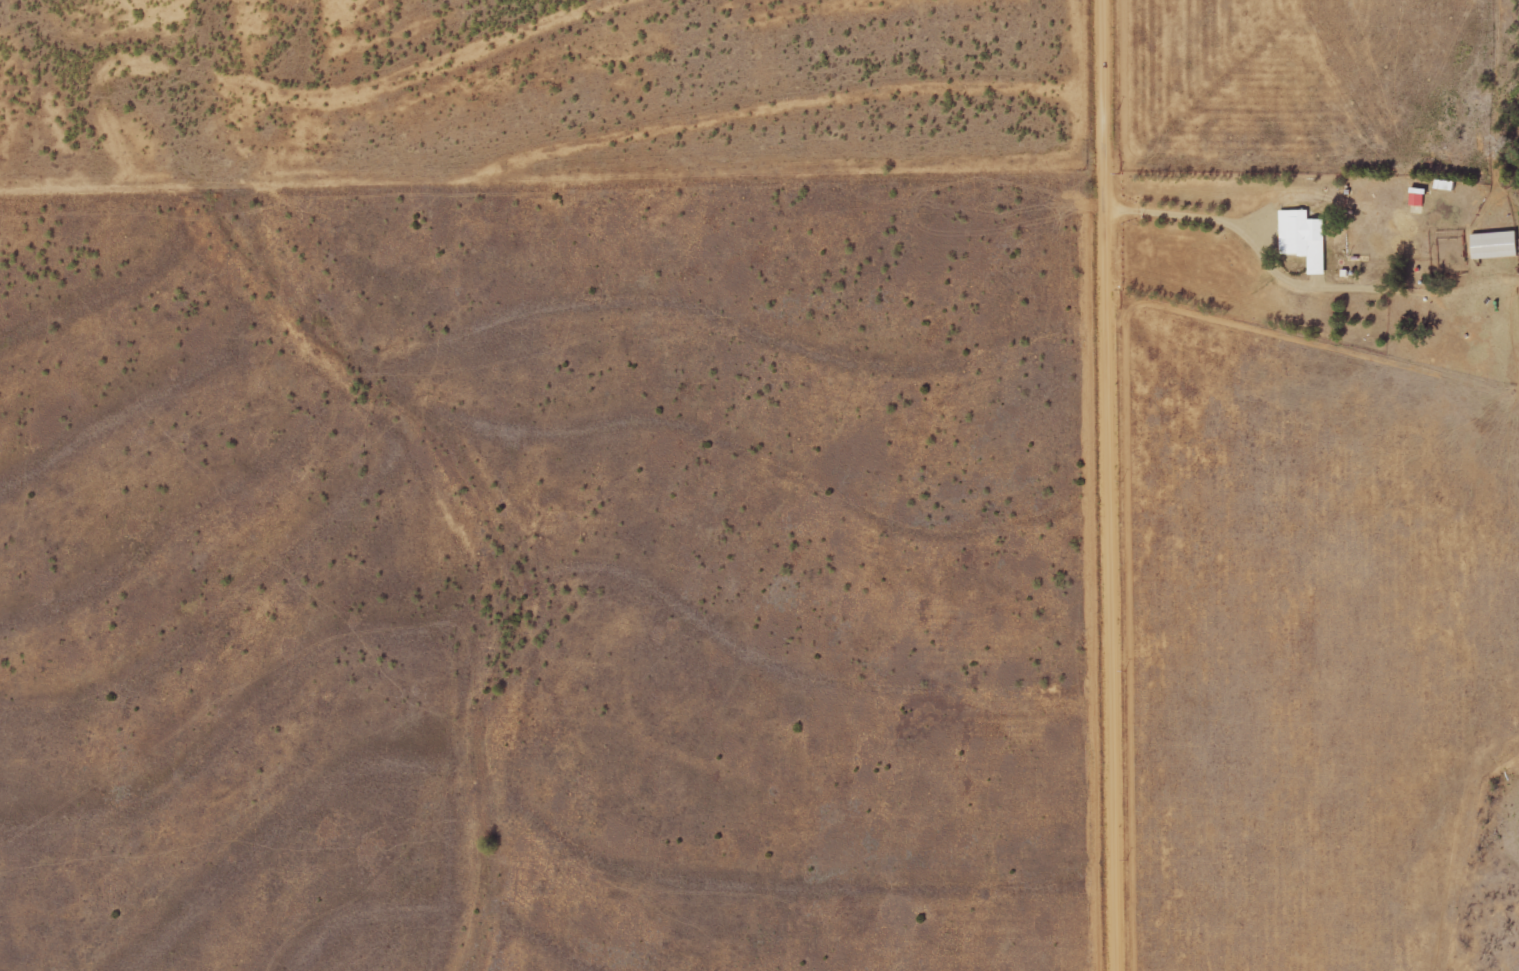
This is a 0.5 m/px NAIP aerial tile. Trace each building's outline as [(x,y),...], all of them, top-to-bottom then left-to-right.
[(1422,206),(1423,188),(1408,188),(1408,205),(1422,206)] [(1308,274),(1324,274),(1324,219),(1307,219),(1307,210),(1279,210),(1280,255),(1307,254),(1308,274)] [(1515,256),(1514,232),(1469,233),(1470,257),(1515,256)]
